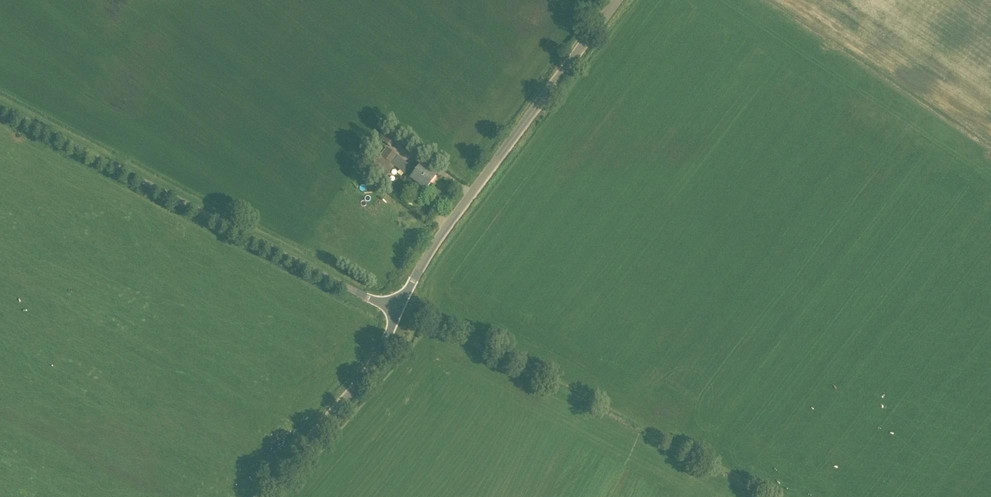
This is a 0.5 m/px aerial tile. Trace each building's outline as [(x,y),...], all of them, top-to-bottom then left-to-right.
[(390,148),(397,138),(388,131),(381,141),(390,148)] [(416,170),(398,156),(386,147),(380,155),(369,170),(383,181),(394,167),(410,178),(426,189),(436,176),(421,164),(416,170)]
